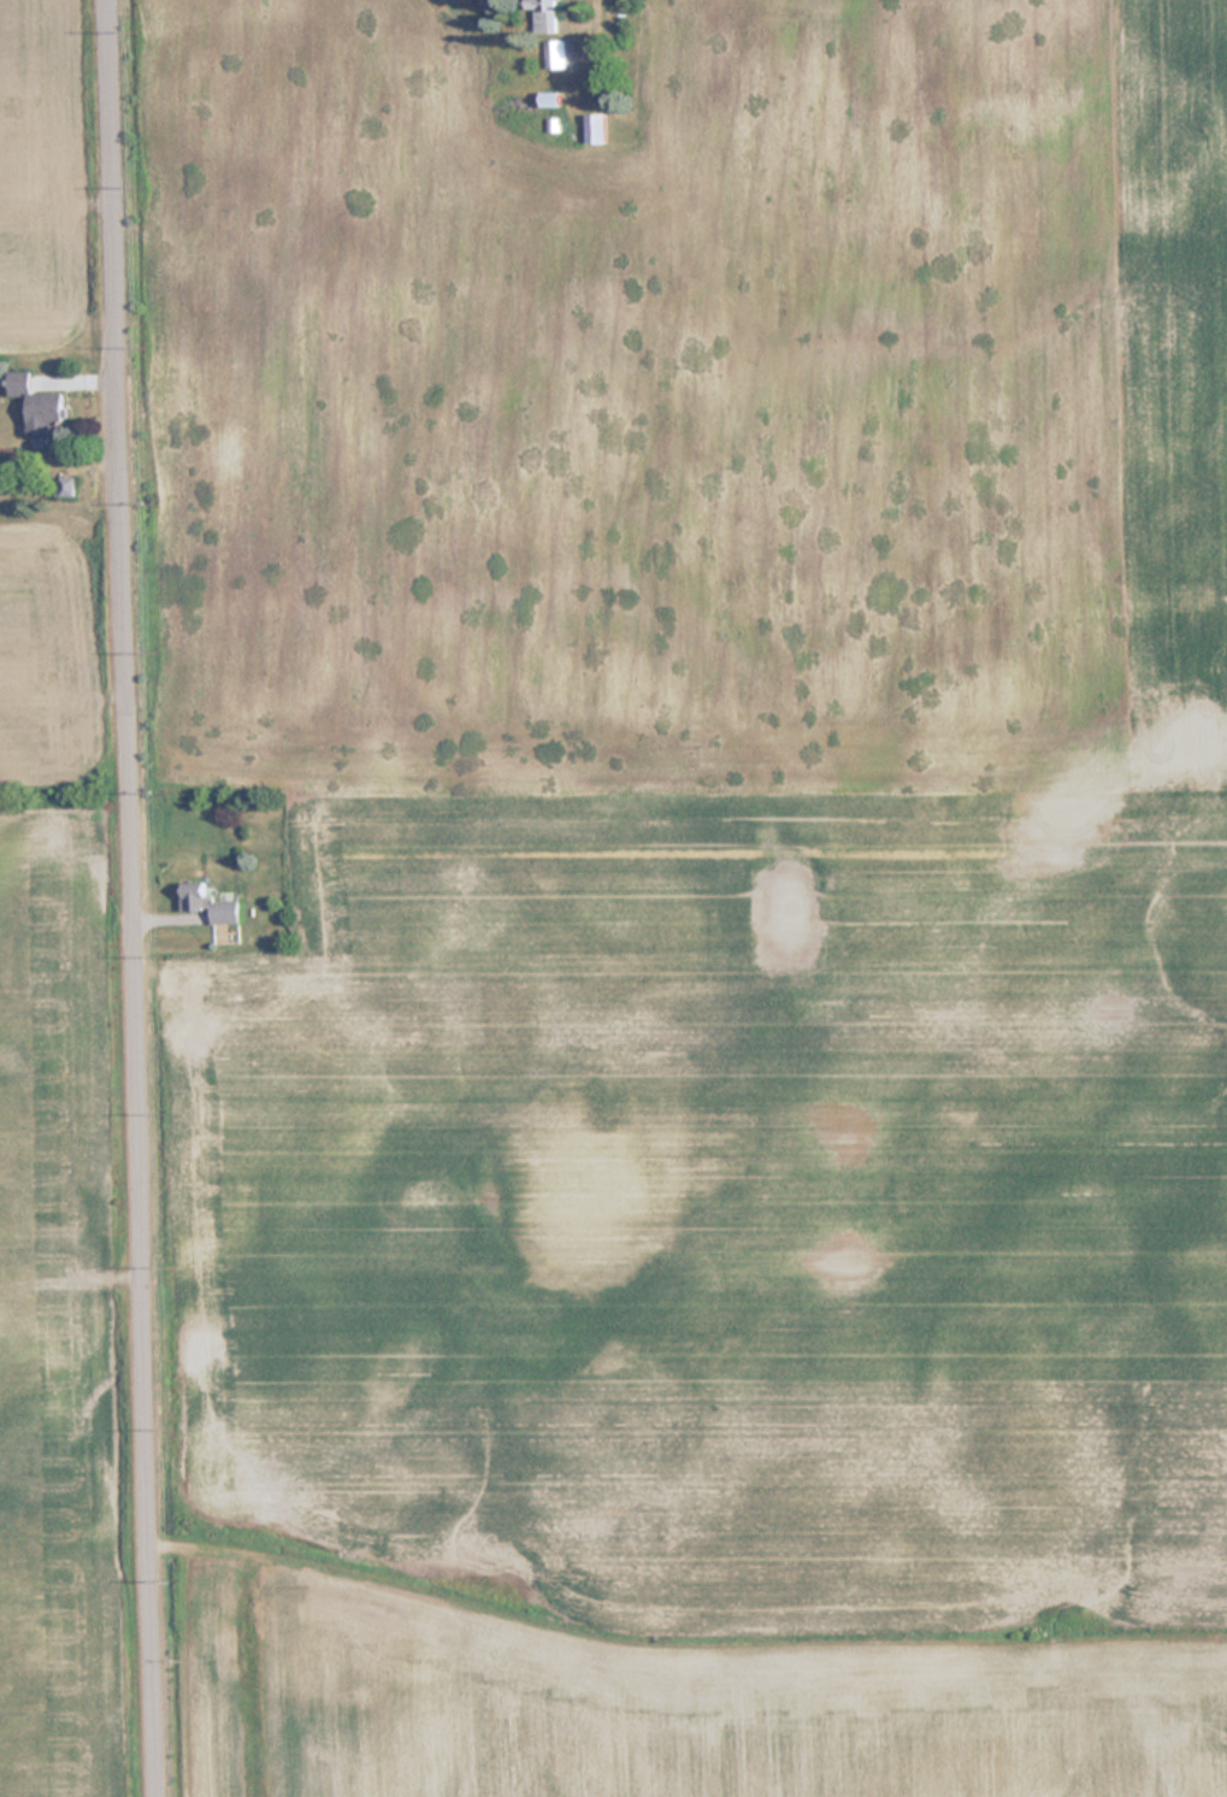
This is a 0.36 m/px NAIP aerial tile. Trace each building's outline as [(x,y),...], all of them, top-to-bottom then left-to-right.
[(536,34),(559,34),(559,0),(527,0),(527,9),(536,9),(536,34)] [(547,69),(565,69),(565,42),(547,42),(547,69)] [(606,144),(606,115),(586,115),(586,144),(606,144)] [(10,372),(10,397),(28,397),(28,434),(52,434),(52,430),(66,430),(66,394),(32,394),(31,372),(10,372)] [(75,478),(61,478),(61,496),(75,496),(75,478)] [(211,925),(239,923),(238,899),(206,901),(205,883),(180,883),(181,911),(210,910),(211,925)]
